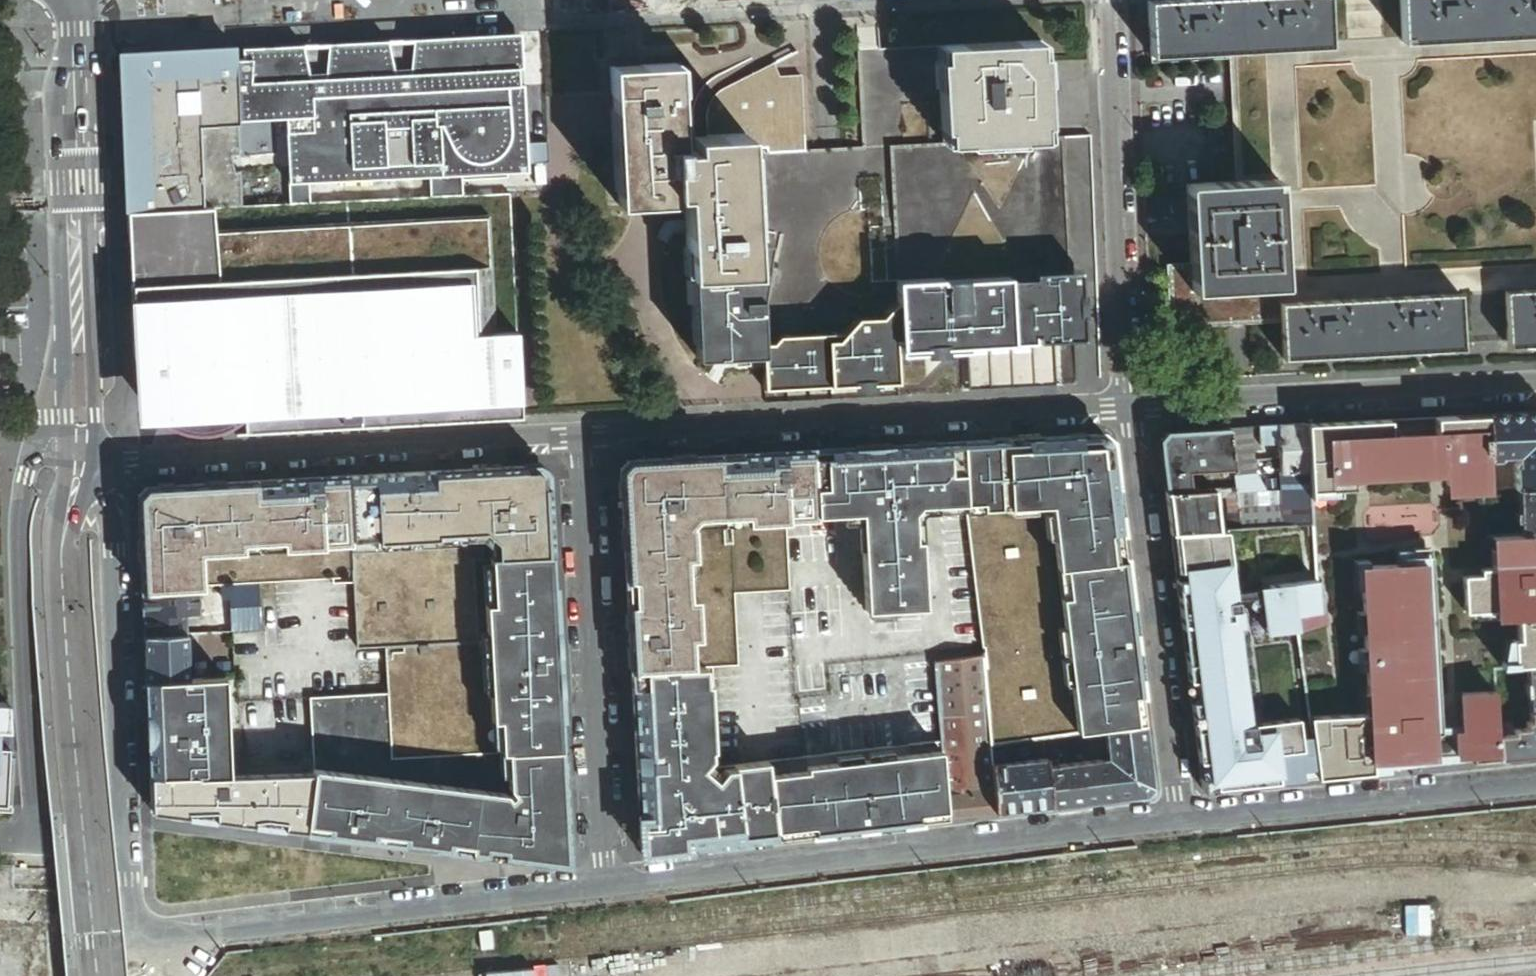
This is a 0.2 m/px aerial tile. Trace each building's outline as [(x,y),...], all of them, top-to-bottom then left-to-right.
[(1324,0),(1195,0),(1148,3),(1151,65),(1230,60),(1229,54),(1327,49),(1326,43),(1324,0)] [(1399,39),(1400,45),(1535,38),(1535,0),(1397,0),(1399,39)] [(411,51),(453,44),(453,39),(414,41),(411,51)] [(525,143),(519,40),(453,44),(411,51),(414,41),(383,43),(388,48),(357,50),(325,56),(293,57),(261,53),(259,86),(265,86),(265,95),(274,117),(284,116),(288,189),(429,182),(430,197),(460,196),(459,181),(506,178),(506,174),(526,173),(526,163),(507,164),(506,144),(525,143)] [(1040,42),(935,47),(940,145),(1045,140),(1043,85),(1041,54),(1040,42)] [(259,86),(261,53),(293,57),(325,56),(357,50),(388,48),(383,43),(233,51),(234,61),(241,61),(240,67),(248,67),(247,82),(242,81),(243,85),(247,85),(245,118),(274,117),(265,95),(265,86),(259,86)] [(940,145),(935,47),(857,51),(862,149),(887,148),(940,145)] [(233,51),(233,50),(120,55),(125,168),(127,212),(240,207),(239,172),(232,172),(229,156),(238,154),(236,119),(234,61),(233,51)] [(245,118),(247,85),(243,85),(242,81),(247,82),(248,67),(240,67),(241,61),(234,61),(236,119),(245,118)] [(696,359),(761,355),(759,312),(758,299),(767,245),(751,245),(747,151),(746,136),(706,138),(692,139),(692,151),(679,151),(679,135),(664,135),(662,109),(677,108),(676,94),(674,65),(608,69),(610,110),(614,193),(615,207),(671,203),(671,196),(681,196),(684,249),(686,277),(687,277),(691,276),(695,345),(696,359)] [(746,136),(747,151),(764,150),(765,154),(803,152),(800,78),(778,79),(771,65),(718,93),(714,96),(710,101),(705,114),(706,138),(746,136)] [(679,135),(677,108),(662,109),(664,135),(679,135)] [(614,193),(610,110),(606,110),(611,193),(614,193)] [(1061,139),(1068,272),(1072,272),(1097,271),(1089,137),(1061,139)] [(547,162),(545,142),(525,143),(506,144),(507,164),(526,163),(547,162)] [(1197,292),(1280,287),(1285,287),(1279,180),(1236,183),(1191,185),(1196,265),(1197,292)] [(414,300),(418,408),(518,403),(508,195),(460,196),(430,197),(240,207),(127,212),(127,228),(128,253),(235,248),(236,269),(249,268),(251,308),(414,300)] [(133,367),(136,378),(138,383),(142,391),(149,400),(156,406),(166,413),(180,419),(187,420),(196,420),(328,413),(418,408),(414,300),(251,308),(249,268),(236,269),(235,248),(128,253),(133,366),(133,367)] [(1282,324),(1281,305),(1280,287),(1197,292),(1196,265),(1167,266),(1171,330),(1282,324)] [(896,305),(896,313),(898,340),(898,353),(964,349),(966,388),(1050,384),(1047,337),(1075,335),(1072,272),(1068,272),(895,281),(896,305)] [(1505,292),(1508,343),(1535,341),(1535,290),(1505,292)] [(1462,351),(1459,295),(1281,305),(1282,324),(1284,361),(1322,359),(1322,354),(1431,348),(1431,353),(1462,351)] [(759,312),(761,355),(762,386),(767,386),(799,384),(796,338),(846,335),(845,315),(896,313),(896,305),(759,312)] [(891,340),(898,340),(896,313),(845,315),(846,335),(849,381),(893,379),(891,340)] [(849,381),(846,335),(796,338),(799,384),(849,381)] [(1485,416),(1487,459),(1501,459),(1504,453),(1513,452),(1521,460),(1514,466),(1515,490),(1517,490),(1535,489),(1535,414),(1485,416)] [(1487,459),(1485,416),(1465,418),(1469,492),(1480,492),(1489,491),(1487,459)] [(1465,418),(1339,424),(1341,462),(1307,464),(1308,473),(1309,501),(1469,492),(1465,418)] [(1339,424),(1305,426),(1307,464),(1341,462),(1339,424)] [(1307,464),(1305,426),(1258,428),(1259,446),(1278,445),(1279,461),(1279,475),(1308,473),(1307,464)] [(1258,428),(1250,429),(1253,462),(1279,461),(1278,445),(1259,446),(1258,428)] [(1253,462),(1250,429),(1228,430),(1233,471),(1235,490),(1238,508),(1281,506),(1280,493),(1264,493),(1254,471),(1253,462)] [(1233,471),(1228,430),(1165,433),(1159,442),(1165,493),(1189,492),(1187,473),(1220,471),(1233,471)] [(1101,437),(962,444),(965,507),(982,659),(989,748),(1005,746),(1044,741),(1075,736),(1097,733),(1103,732),(1143,727),(1108,443),(1101,437)] [(962,444),(813,453),(816,515),(860,513),(866,612),(925,609),(921,543),(915,543),(913,510),(965,507),(962,444)] [(816,515),(813,453),(635,462),(621,477),(631,672),(712,668),(737,667),(734,594),(789,592),(785,524),(816,522),(816,515)] [(621,477),(635,462),(628,462),(620,470),(621,477)] [(477,642),(473,559),(550,555),(546,473),(538,467),(348,477),(353,583),(356,648),(384,646),(477,642)] [(1222,491),(1235,490),(1233,471),(1220,471),(1222,491)] [(1311,526),(1309,501),(1308,473),(1279,475),(1280,493),(1281,506),(1282,527),(1311,526)] [(353,583),(348,477),(165,485),(139,512),(142,591),(196,589),(207,585),(210,585),(254,583),(328,579),(328,585),(353,583)] [(139,512),(165,485),(145,486),(138,493),(139,512)] [(1517,490),(1518,513),(1513,514),(1514,523),(1518,522),(1519,536),(1535,535),(1535,489),(1517,490)] [(1212,491),(1189,492),(1165,493),(1171,534),(1217,531),(1212,491)] [(1505,537),(1502,491),(1489,491),(1480,492),(1482,538),(1505,537)] [(1309,501),(1311,526),(1314,612),(1294,614),(1317,780),(1371,774),(1370,763),(1471,756),(1472,764),(1499,761),(1497,736),(1496,727),(1495,716),(1493,672),(1503,671),(1526,668),(1535,667),(1535,535),(1519,536),(1505,537),(1482,538),(1480,492),(1469,492),(1309,501)] [(1240,530),(1282,527),(1281,506),(1238,508),(1238,514),(1240,530)] [(1229,531),(1240,530),(1238,514),(1227,515),(1229,531)] [(1314,612),(1311,526),(1282,527),(1240,530),(1229,531),(1217,531),(1171,534),(1203,792),(1317,780),(1294,614),(1314,612)] [(550,555),(473,559),(477,642),(384,646),(387,693),(390,758),(559,750),(550,555)] [(220,596),(255,594),(254,583),(210,585),(211,591),(220,591),(220,596)] [(197,610),(196,589),(142,591),(143,613),(185,611),(197,610)] [(256,630),(257,630),(256,612),(255,602),(230,603),(232,630),(256,630)] [(144,634),(186,632),(185,611),(143,613),(144,634)] [(188,677),(186,632),(144,634),(145,665),(146,679),(188,677)] [(990,761),(989,748),(982,659),(933,664),(940,743),(947,820),(962,819),(960,790),(961,790),(960,776),(991,772),(991,767),(990,761)] [(1526,668),(1528,684),(1525,684),(1526,696),(1528,696),(1529,712),(1535,712),(1535,667),(1526,668)] [(716,768),(712,668),(631,672),(640,855),(774,840),(766,763),(716,768)] [(1493,672),(1495,716),(1506,715),(1513,714),(1512,704),(1505,704),(1503,671),(1493,672)] [(228,774),(224,675),(188,677),(146,679),(148,735),(149,777),(201,775),(215,775),(228,774)] [(387,693),(309,697),(312,768),(311,771),(311,777),(304,829),(550,861),(550,857),(560,850),(564,850),(559,750),(390,758),(387,693)] [(1497,736),(1499,761),(1535,758),(1535,712),(1529,712),(1530,723),(1525,723),(1526,730),(1513,731),(1513,735),(1497,736)] [(1506,715),(1495,716),(1496,727),(1507,726),(1506,715)] [(1152,789),(1143,727),(1103,732),(1106,761),(1111,801),(1145,798),(1152,789)] [(1098,750),(1097,733),(1075,736),(1077,746),(1080,744),(1081,752),(1098,750)] [(1077,746),(1075,736),(1044,741),(1046,761),(1058,760),(1056,744),(1063,749),(1074,748),(1077,746)] [(947,820),(940,743),(766,763),(774,840),(947,820)] [(1005,747),(1006,752),(1037,748),(1039,762),(1044,761),(1043,743),(1005,747)] [(9,801),(7,747),(0,746),(0,801),(9,801)] [(1005,747),(1005,746),(989,748),(990,761),(1001,760),(1007,755),(1006,752),(1005,747)] [(1370,763),(1371,774),(1472,764),(1471,756),(1370,763)] [(1039,762),(991,767),(991,772),(992,786),(995,815),(1049,809),(1046,768),(1046,761),(1044,761),(1039,762)] [(1049,809),(1111,801),(1106,761),(1046,768),(1049,809)] [(961,790),(992,786),(991,772),(960,776),(961,790)] [(311,777),(149,777),(148,818),(304,829),(311,777)] [(995,815),(992,786),(961,790),(960,790),(962,819),(995,815)] [(563,863),(565,863),(564,850),(560,850),(550,857),(550,861),(563,863)]
